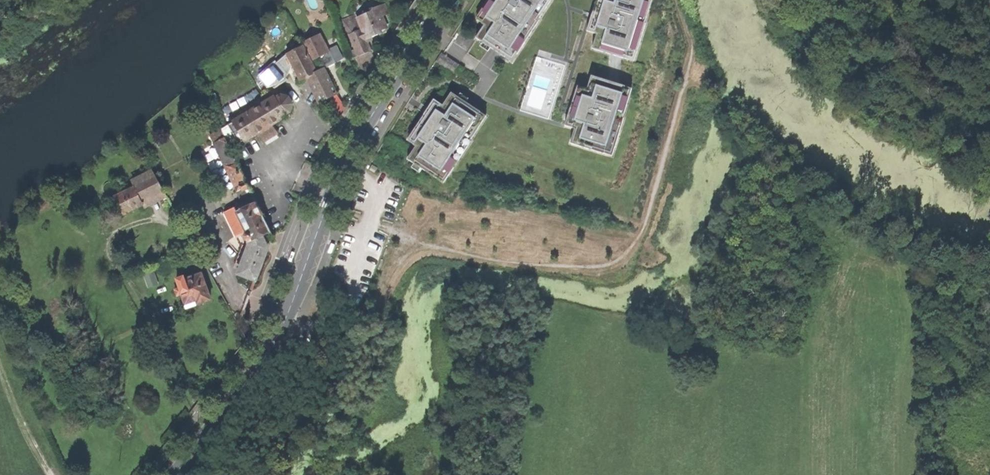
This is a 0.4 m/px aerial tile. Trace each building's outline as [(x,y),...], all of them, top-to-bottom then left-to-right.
[(476,16),(483,22),(473,38),(476,40),(494,51),(511,62),(550,0),(486,0),(476,16)] [(656,0),(598,0),(595,11),(589,31),(600,34),(596,49),(615,54),(637,61),(656,0)] [(388,2),(380,5),(385,17),(392,13),(388,2)] [(364,53),(370,51),(366,40),(378,35),(377,33),(387,28),(385,22),(387,21),(385,17),(380,5),(366,11),(366,13),(359,16),(358,13),(344,20),(358,56),(364,53)] [(330,97),(340,92),(336,84),(332,86),(323,69),(316,73),(310,61),(328,53),(320,37),(287,53),(301,81),(309,76),(322,101),(330,97)] [(338,44),(328,49),(335,62),(344,57),(338,44)] [(445,50),(437,61),(454,72),(462,61),(445,50)] [(572,144),(613,158),(635,90),(614,83),(593,76),(588,90),(578,87),(572,106),(570,110),(565,127),(577,131),(572,144)] [(438,180),(445,185),(489,117),(470,105),(452,94),(444,106),(434,100),(426,111),(419,121),(405,143),(412,148),(405,159),(415,165),(413,168),(436,183),(438,180)] [(260,132),(265,141),(271,137),(277,133),(273,124),(285,117),(284,113),(289,110),(291,105),(288,98),(282,98),(276,101),(274,98),(235,121),(247,140),(260,132)] [(239,274),(256,280),(260,269),(267,248),(261,235),(270,231),(225,137),(214,143),(243,203),(227,211),(242,245),(236,263),(242,266),(239,274)] [(134,209),(165,194),(153,172),(132,182),(130,179),(112,188),(116,196),(115,197),(123,214),(134,209)] [(156,271),(146,274),(149,286),(160,284),(156,271)] [(198,302),(210,298),(202,273),(186,279),(184,275),(177,278),(186,307),(198,302)]
